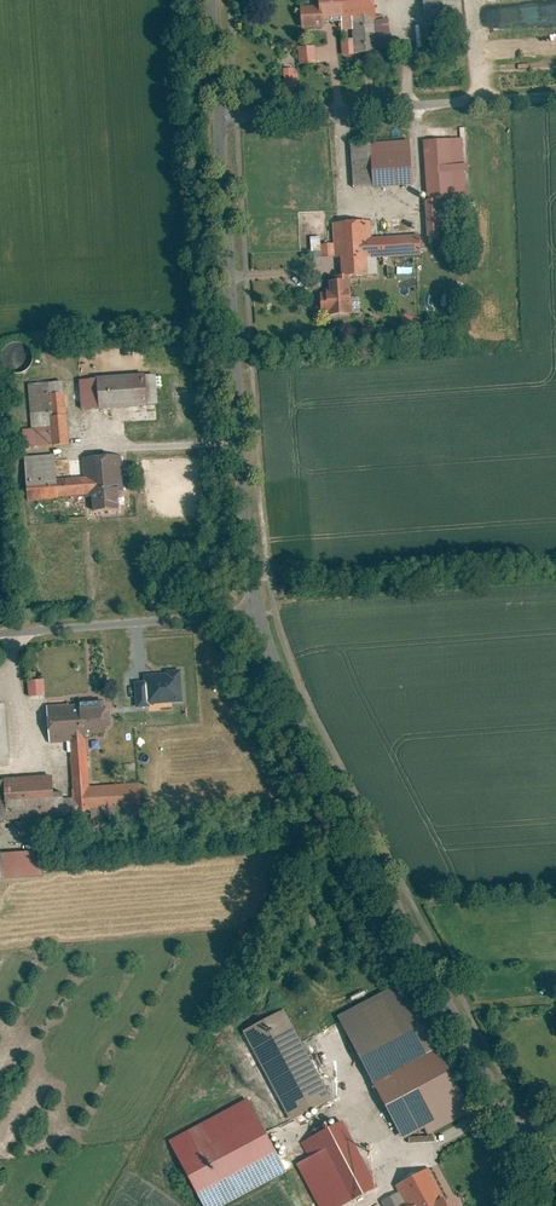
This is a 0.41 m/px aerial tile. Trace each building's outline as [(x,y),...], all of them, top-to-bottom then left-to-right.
[(374,47),(372,0),(318,0),(318,1),(299,1),(300,23),(347,22),(348,48),(374,47)] [(457,0),(419,0),(420,27),(458,25),(457,0)] [(300,49),(300,64),(319,64),(319,49),(300,49)] [(296,77),(295,68),(285,68),(286,88),(299,88),(299,77),(296,77)] [(464,139),(421,141),(425,237),(443,236),(442,202),(467,201),(464,139)] [(405,143),(350,145),(352,188),(407,185),(405,143)] [(364,219),(328,221),(331,288),(366,286),(365,263),(415,260),(413,235),(365,238),(364,219)] [(405,314),(402,329),(420,333),(424,318),(405,314)] [(27,358),(27,355),(26,353),(25,350),(23,348),(21,346),(18,345),(15,344),(11,344),(6,345),(2,349),(1,351),(0,353),(0,362),(0,363),(2,366),(4,368),(6,369),(8,370),(11,371),(14,371),(19,370),(20,369),(23,367),(25,365),(26,362),(27,358)] [(156,372),(78,377),(80,405),(158,399),(156,372)] [(61,441),(57,381),(26,383),(28,420),(20,421),(22,444),(61,441)] [(20,458),(23,495),(83,490),(85,517),(117,514),(112,453),(83,455),(84,476),(55,478),(53,456),(20,458)] [(179,665),(141,668),(143,703),(182,700),(179,665)] [(29,680),(30,696),(47,695),(46,679),(29,680)] [(135,814),(133,785),(91,788),(88,741),(109,739),(106,700),(41,705),(43,741),(68,740),(72,790),(57,791),(56,776),(0,780),(0,824),(135,814)] [(0,702),(0,763),(11,762),(7,701),(0,702)] [(0,854),(0,876),(39,874),(38,853),(0,854)] [(404,984),(339,1018),(402,1140),(467,1106),(404,984)] [(330,1098),(282,1007),(240,1030),(288,1120),(330,1098)] [(245,1097),(166,1139),(202,1205),(220,1205),(285,1172),(245,1097)] [(337,1120),(304,1139),(314,1158),(298,1167),(319,1205),(348,1205),(376,1191),(337,1120)] [(398,1205),(446,1205),(453,1202),(433,1165),(394,1186),(403,1203),(398,1205)]
